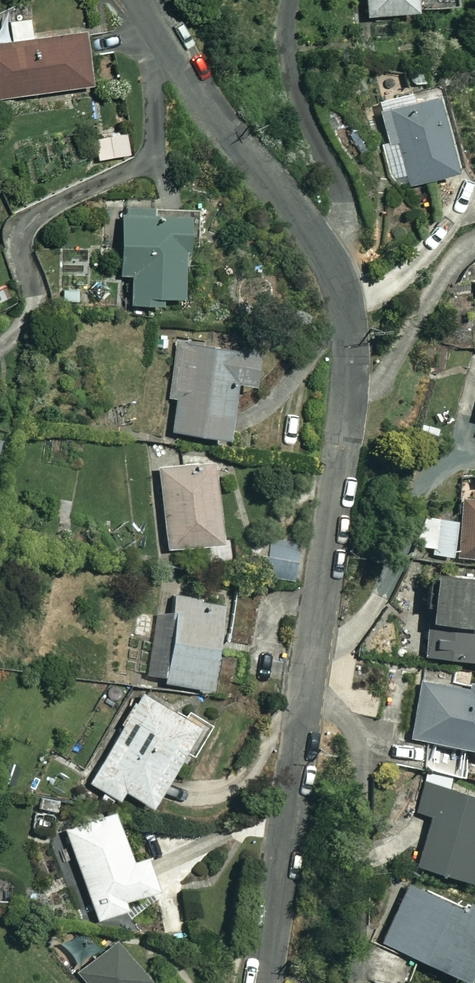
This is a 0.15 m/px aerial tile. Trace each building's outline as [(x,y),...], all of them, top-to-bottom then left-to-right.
[(365,13),(412,10),(411,0),(364,0),(365,13)] [(32,38),(28,14),(9,17),(12,41),(0,43),(0,96),(88,84),(81,32),(32,38)] [(456,169),(434,92),(378,109),(389,147),(382,149),(391,180),(402,177),(404,184),(456,169)] [(126,153),(123,130),(93,134),(96,157),(126,153)] [(195,211),(120,210),(119,275),(130,275),(130,303),(160,304),(160,295),(182,295),(183,246),(195,246),(195,211)] [(224,347),(172,339),(163,397),(171,398),(167,430),(219,438),(226,390),(246,393),(254,343),(225,339),(224,347)] [(210,464),(158,469),(165,545),(217,541),(210,464)] [(474,556),(474,482),(460,481),(458,517),(421,515),(419,553),(474,556)] [(294,539),(264,537),(261,576),(291,578),(294,539)] [(429,568),(423,653),(445,655),(444,669),(461,671),(462,656),(474,657),(474,571),(429,568)] [(175,591),(171,615),(153,612),(143,680),(217,691),(224,642),(213,641),(220,598),(175,591)] [(474,745),(474,678),(460,676),(459,682),(417,677),(410,737),(474,745)] [(192,754),(211,719),(189,707),(184,716),(137,690),(88,781),(102,788),(97,798),(111,805),(119,791),(147,807),(179,747),(192,754)] [(424,781),(416,811),(428,814),(415,862),(470,877),(474,859),(474,795),(424,781)] [(130,858),(112,810),(64,827),(71,845),(57,850),(63,866),(75,861),(97,918),(126,907),(122,897),(154,886),(142,854),(130,858)] [(406,879),(382,941),(463,973),(472,950),(474,952),(474,906),(406,879)] [(84,978),(78,982),(137,982),(151,971),(119,934),(77,970),(84,978)]
